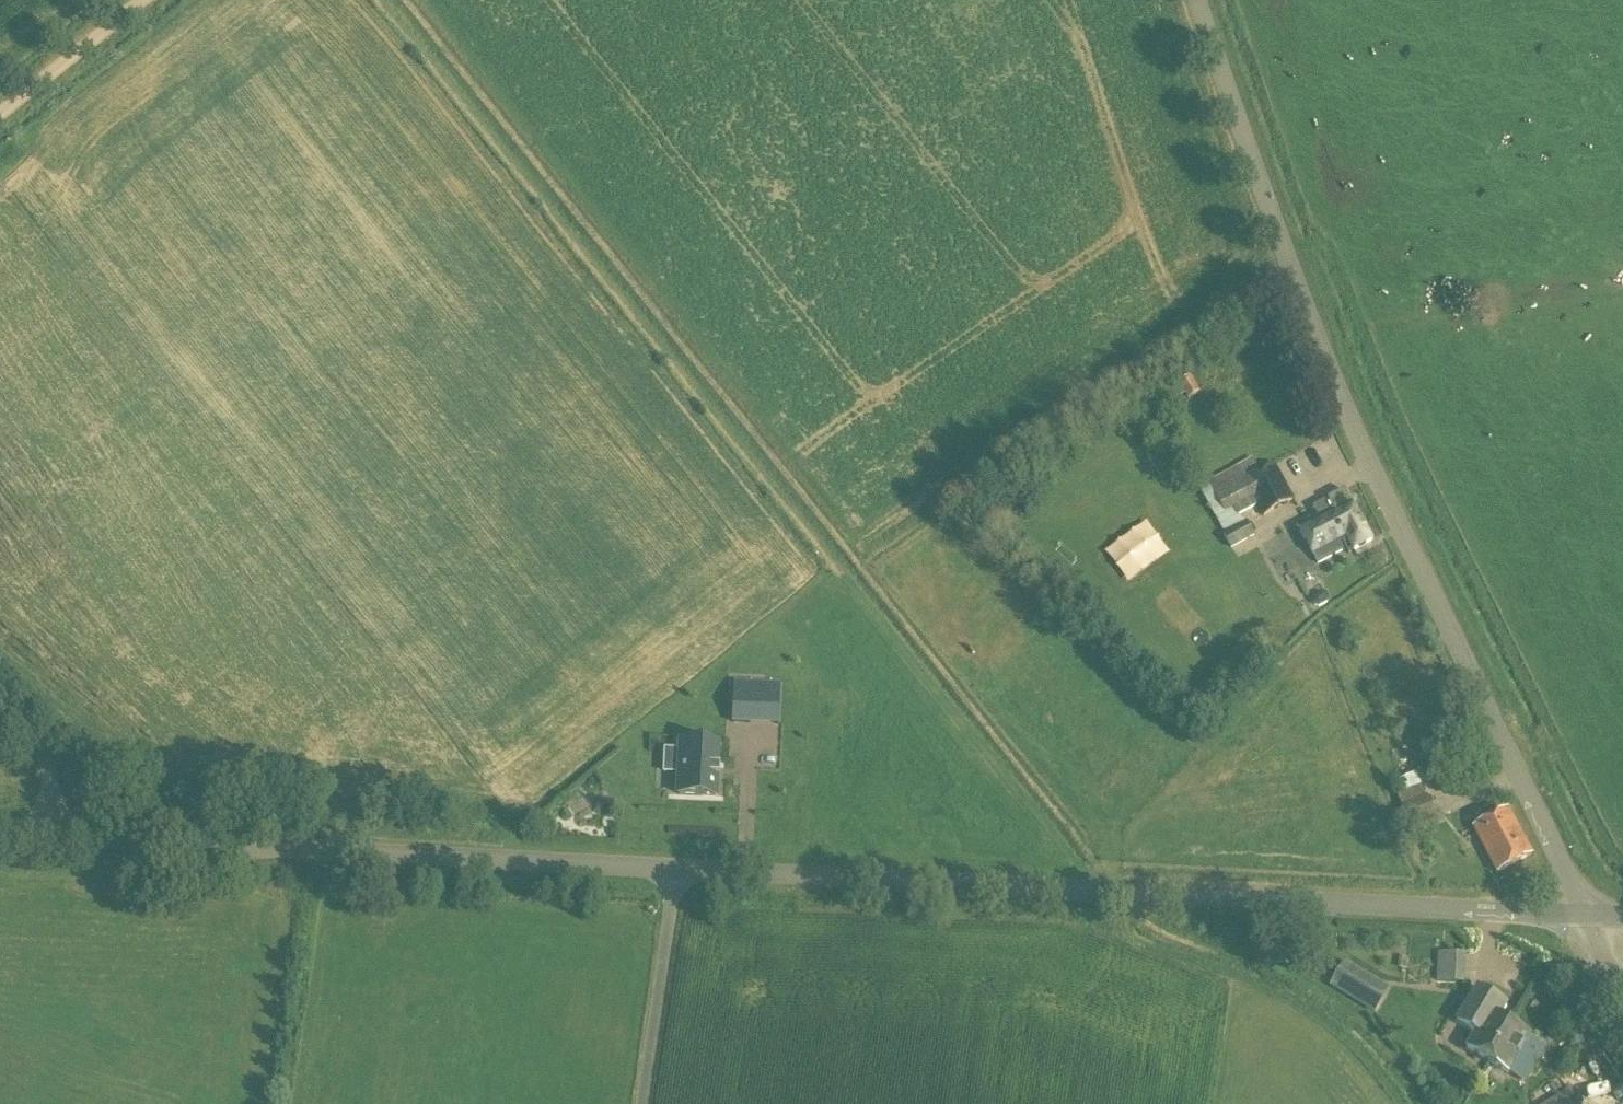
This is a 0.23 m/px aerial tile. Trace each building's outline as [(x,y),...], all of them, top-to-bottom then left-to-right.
[(1490,325),(1498,344),(1509,339),(1501,320),(1490,325)] [(1190,376),(1179,383),(1188,399),(1200,392),(1190,376)] [(1260,472),(1252,458),(1199,488),(1215,517),(1224,534),(1223,535),(1231,550),(1255,537),(1247,522),(1244,523),(1239,516),(1256,506),(1263,518),(1295,500),(1275,463),(1260,472)] [(1349,554),(1373,541),(1346,491),(1314,508),(1317,514),(1298,524),(1320,565),(1347,550),(1349,554)] [(750,695),(734,694),(733,723),(748,723),(750,695)] [(705,743),(681,742),(679,795),(702,796),(703,796),(716,796),(717,777),(721,777),(721,769),(717,769),(718,744),(705,744),(705,743)] [(628,747),(631,810),(675,807),(672,762),(668,763),(667,745),(628,747)] [(1436,787),(1456,779),(1448,759),(1428,767),(1436,787)] [(1398,789),(1419,783),(1415,770),(1395,775),(1398,789)] [(1424,797),(1421,787),(1397,796),(1410,830),(1437,819),(1428,795),(1424,797)] [(1534,856),(1509,810),(1474,829),(1499,875),(1534,856)] [(1332,986),(1362,1004),(1374,983),(1345,965),(1332,986)] [(1508,1031),(1511,1025),(1500,1019),(1507,1006),(1477,988),(1457,1022),(1477,1034),(1468,1050),(1489,1062),(1502,1041),(1498,1039),(1504,1029),(1508,1031)] [(1502,1041),(1489,1062),(1510,1075),(1532,1038),(1511,1025),(1508,1031),(1504,1029),(1498,1039),(1502,1041)] [(1568,1091),(1547,1103),(1576,1103),(1568,1091)]
